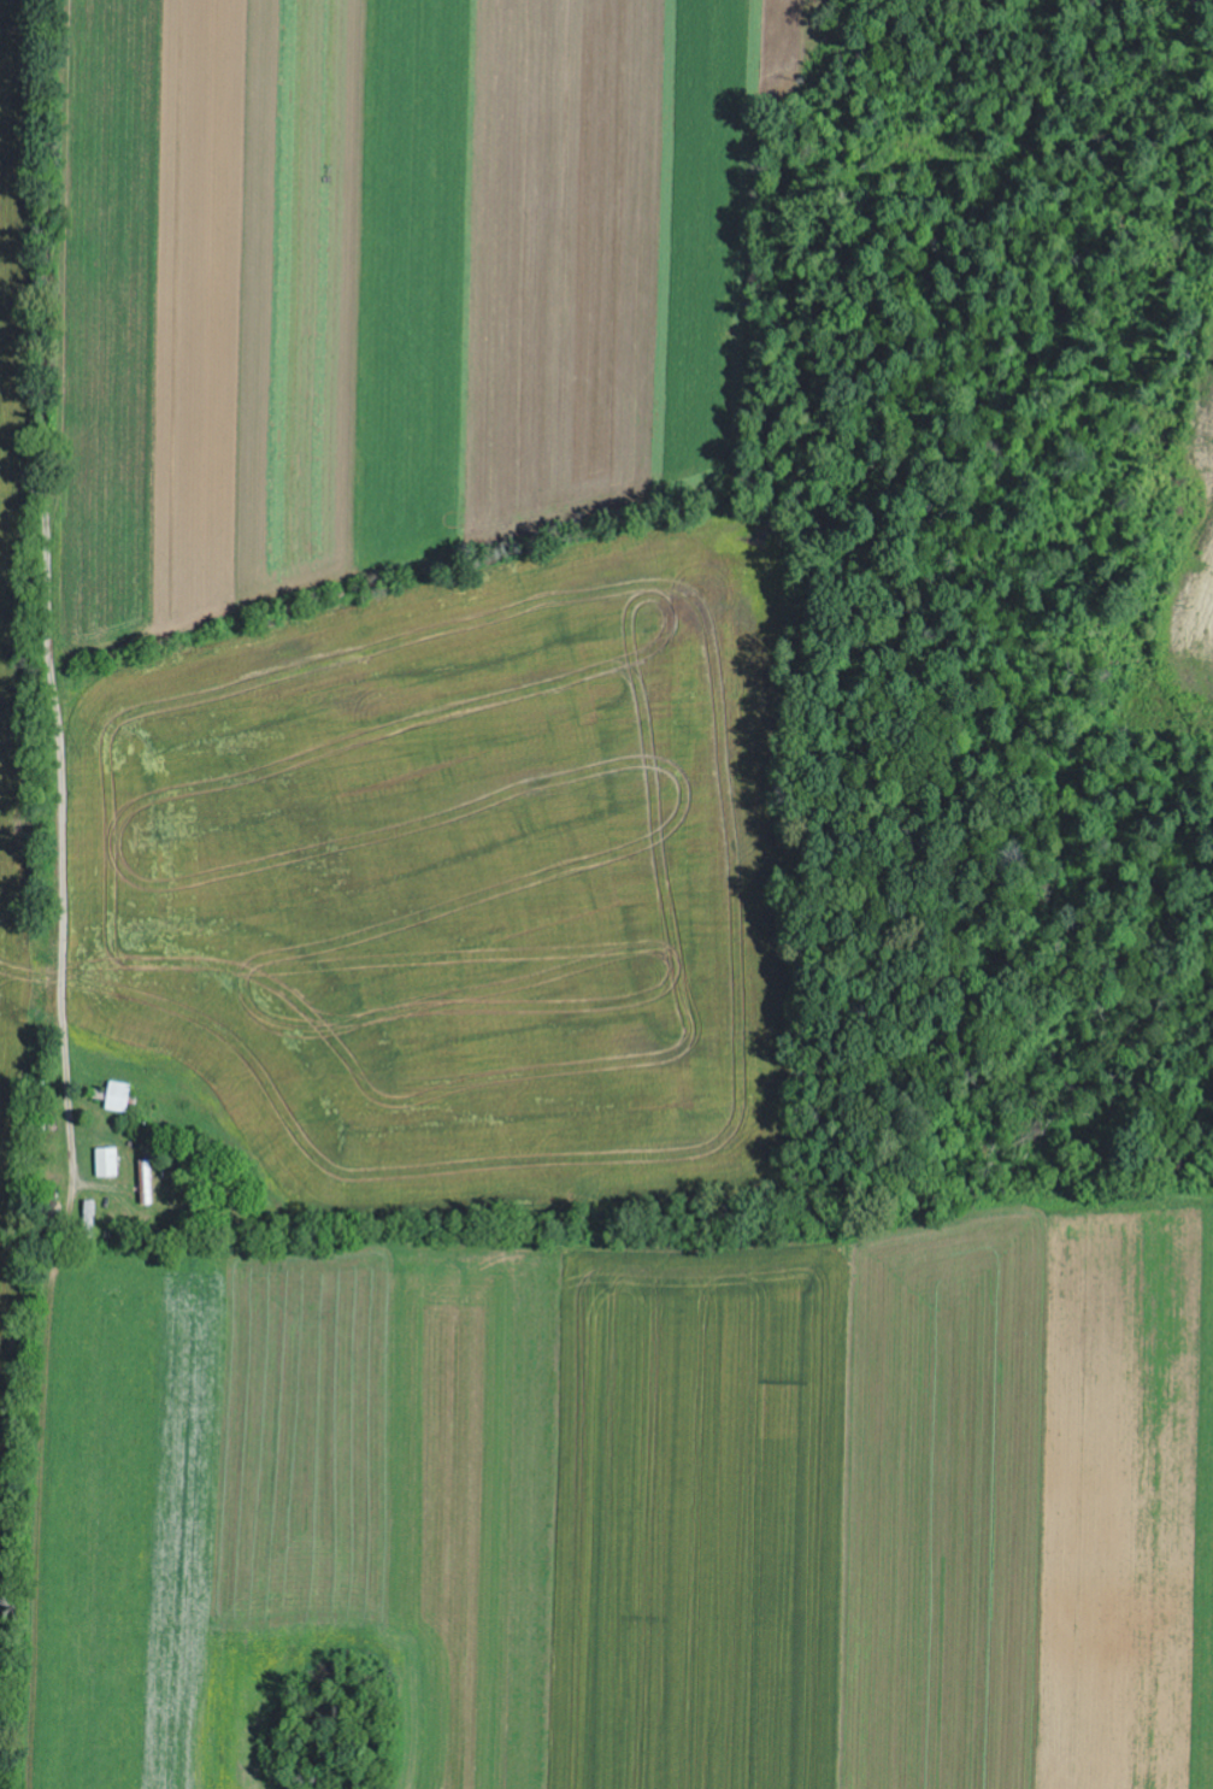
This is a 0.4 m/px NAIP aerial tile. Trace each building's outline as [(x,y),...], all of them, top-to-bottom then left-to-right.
[(125,1114),(131,1086),(109,1082),(104,1109),(125,1114)] [(116,1149),(96,1149),(97,1178),(117,1177),(116,1149)]
